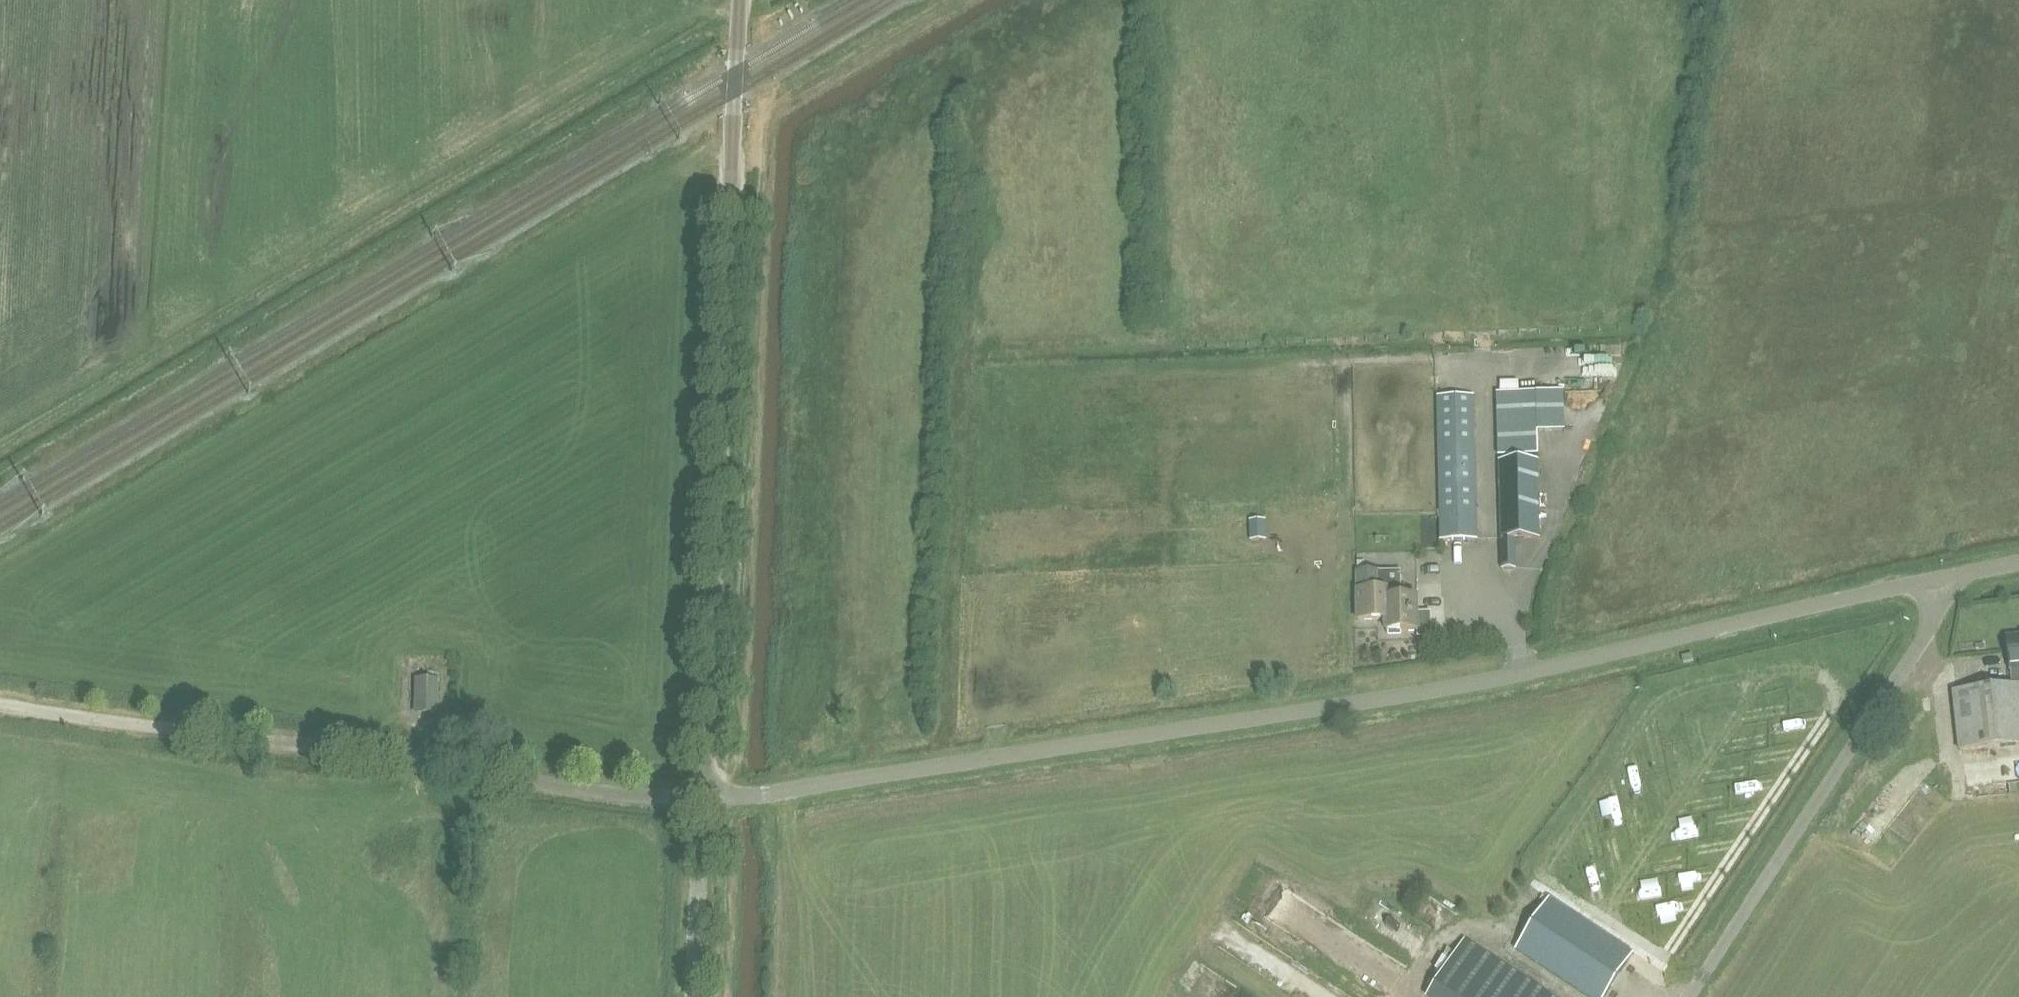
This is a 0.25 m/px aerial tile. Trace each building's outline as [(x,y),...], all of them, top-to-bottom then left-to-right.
[(1601,375),(1618,377),(1619,366),(1602,365),(1601,375)] [(1537,432),(1564,431),(1563,391),(1496,393),(1497,455),(1538,454),(1537,432)] [(1441,539),(1477,538),(1473,395),(1437,396),(1441,539)] [(1514,538),(1538,537),(1537,459),(1499,460),(1501,569),(1515,569),(1514,538)] [(1431,574),(1447,572),(1446,561),(1429,564),(1431,574)] [(1357,620),(1385,619),(1386,631),(1417,630),(1416,596),(1386,597),(1386,589),(1379,589),(1378,571),(1356,571),(1357,620)] [(1428,607),(1428,632),(1448,632),(1448,607),(1428,607)] [(2012,686),(2012,687),(2018,686),(2018,636),(2006,638),(2010,671),(2012,686)] [(1683,663),(1693,660),(1691,654),(1682,656),(1683,663)] [(435,713),(436,680),(416,679),(415,712),(435,713)] [(2012,687),(2012,686),(1953,692),(1959,751),(2018,745),(2018,686),(2012,687)] [(1517,950),(1590,996),(1606,996),(1634,954),(1550,899),(1517,950)] [(1466,940),(1435,987),(1450,996),(1553,996),(1466,940)]
